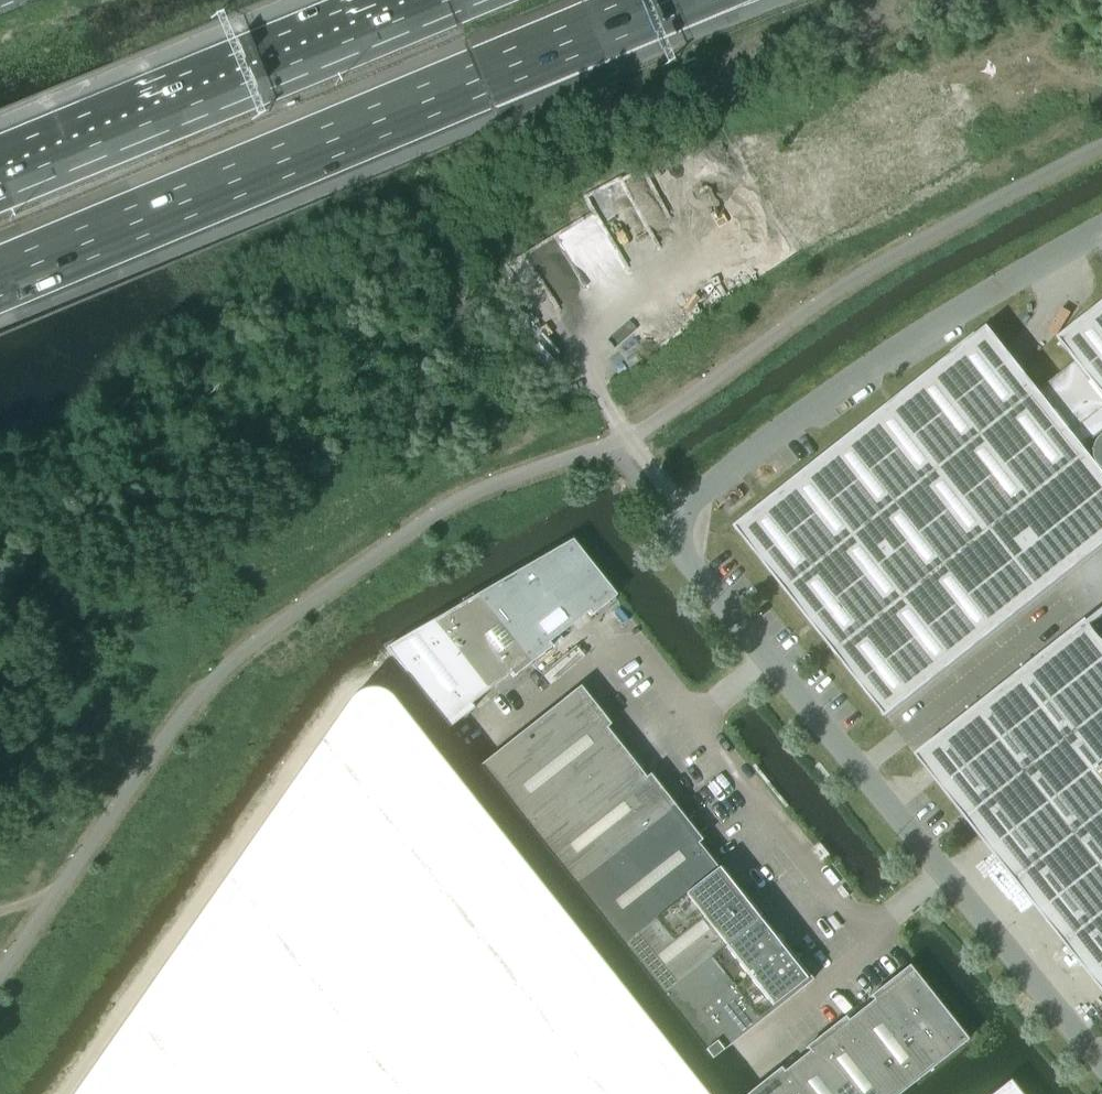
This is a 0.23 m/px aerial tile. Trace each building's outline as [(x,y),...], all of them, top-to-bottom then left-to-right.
[(1101,546),(1101,473),(1083,450),(1101,434),(1101,306),(1059,340),(1077,362),(1038,392),(988,329),(736,528),(886,717),(1101,546)] [(1045,374),(1037,363),(1028,370),(1036,380),(1045,374)] [(571,540),(524,567),(570,625),(587,612),(590,616),(615,596),(571,540)] [(524,567),(478,594),(531,662),(551,647),(548,643),(570,625),(524,567)] [(478,594),(431,621),(487,691),(509,673),(512,677),(531,662),(478,594)] [(487,691),(431,621),(385,648),(448,728),(473,709),(470,705),(487,691)] [(1086,623),(1042,658),(1042,657),(917,756),(1101,989),(1101,644),(1086,623)] [(478,766),(528,829),(624,753),(605,728),(609,725),(579,687),(478,766)] [(392,701),(386,696),(380,693),(373,691),(366,691),(359,693),(353,697),(346,703),(176,947),(73,1093),(702,1093),(392,701)] [(528,829),(574,887),(674,807),(648,774),(644,778),(624,753),(528,829)] [(574,887),(620,945),(716,869),(696,843),(700,840),(674,807),(574,887)] [(820,843),(811,850),(821,862),(829,855),(820,843)] [(620,945),(660,997),(757,920),(755,918),(759,915),(739,890),(735,893),(716,869),(620,945)] [(757,920),(660,997),(710,1060),(811,980),(781,942),(777,945),(757,920)] [(838,1021),(895,1093),(898,1093),(967,1040),(966,1039),(908,965),(869,996),(872,1000),(846,1021),(843,1017),(838,1021)] [(785,1069),(805,1093),(895,1093),(838,1021),(805,1047),(808,1051),(785,1069)] [(785,1069),(782,1072),(779,1068),(746,1093),(805,1093),(785,1069)] [(1008,1081),(992,1093),(1019,1093),(1008,1081)]
